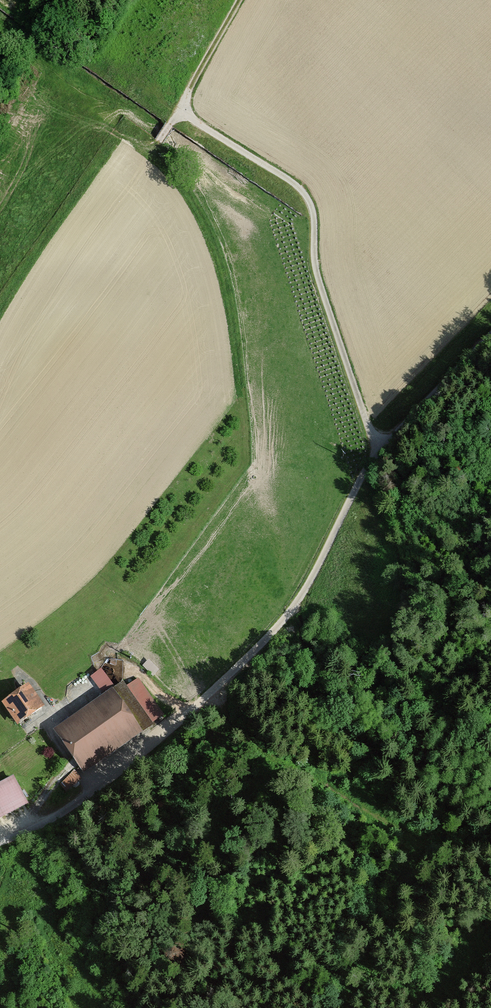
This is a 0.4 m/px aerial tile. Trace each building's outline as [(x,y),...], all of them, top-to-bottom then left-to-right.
[(139,668),(150,678),(157,671),(147,660),(139,668)] [(136,680),(124,688),(121,683),(113,689),(100,670),(88,678),(102,697),(52,732),(83,776),(153,728),(150,724),(161,717),(136,680)] [(28,685),(0,704),(16,728),(44,709),(28,685)] [(83,780),(72,770),(56,787),(67,797),(83,780)] [(27,806),(13,777),(0,783),(0,819),(27,806)]
